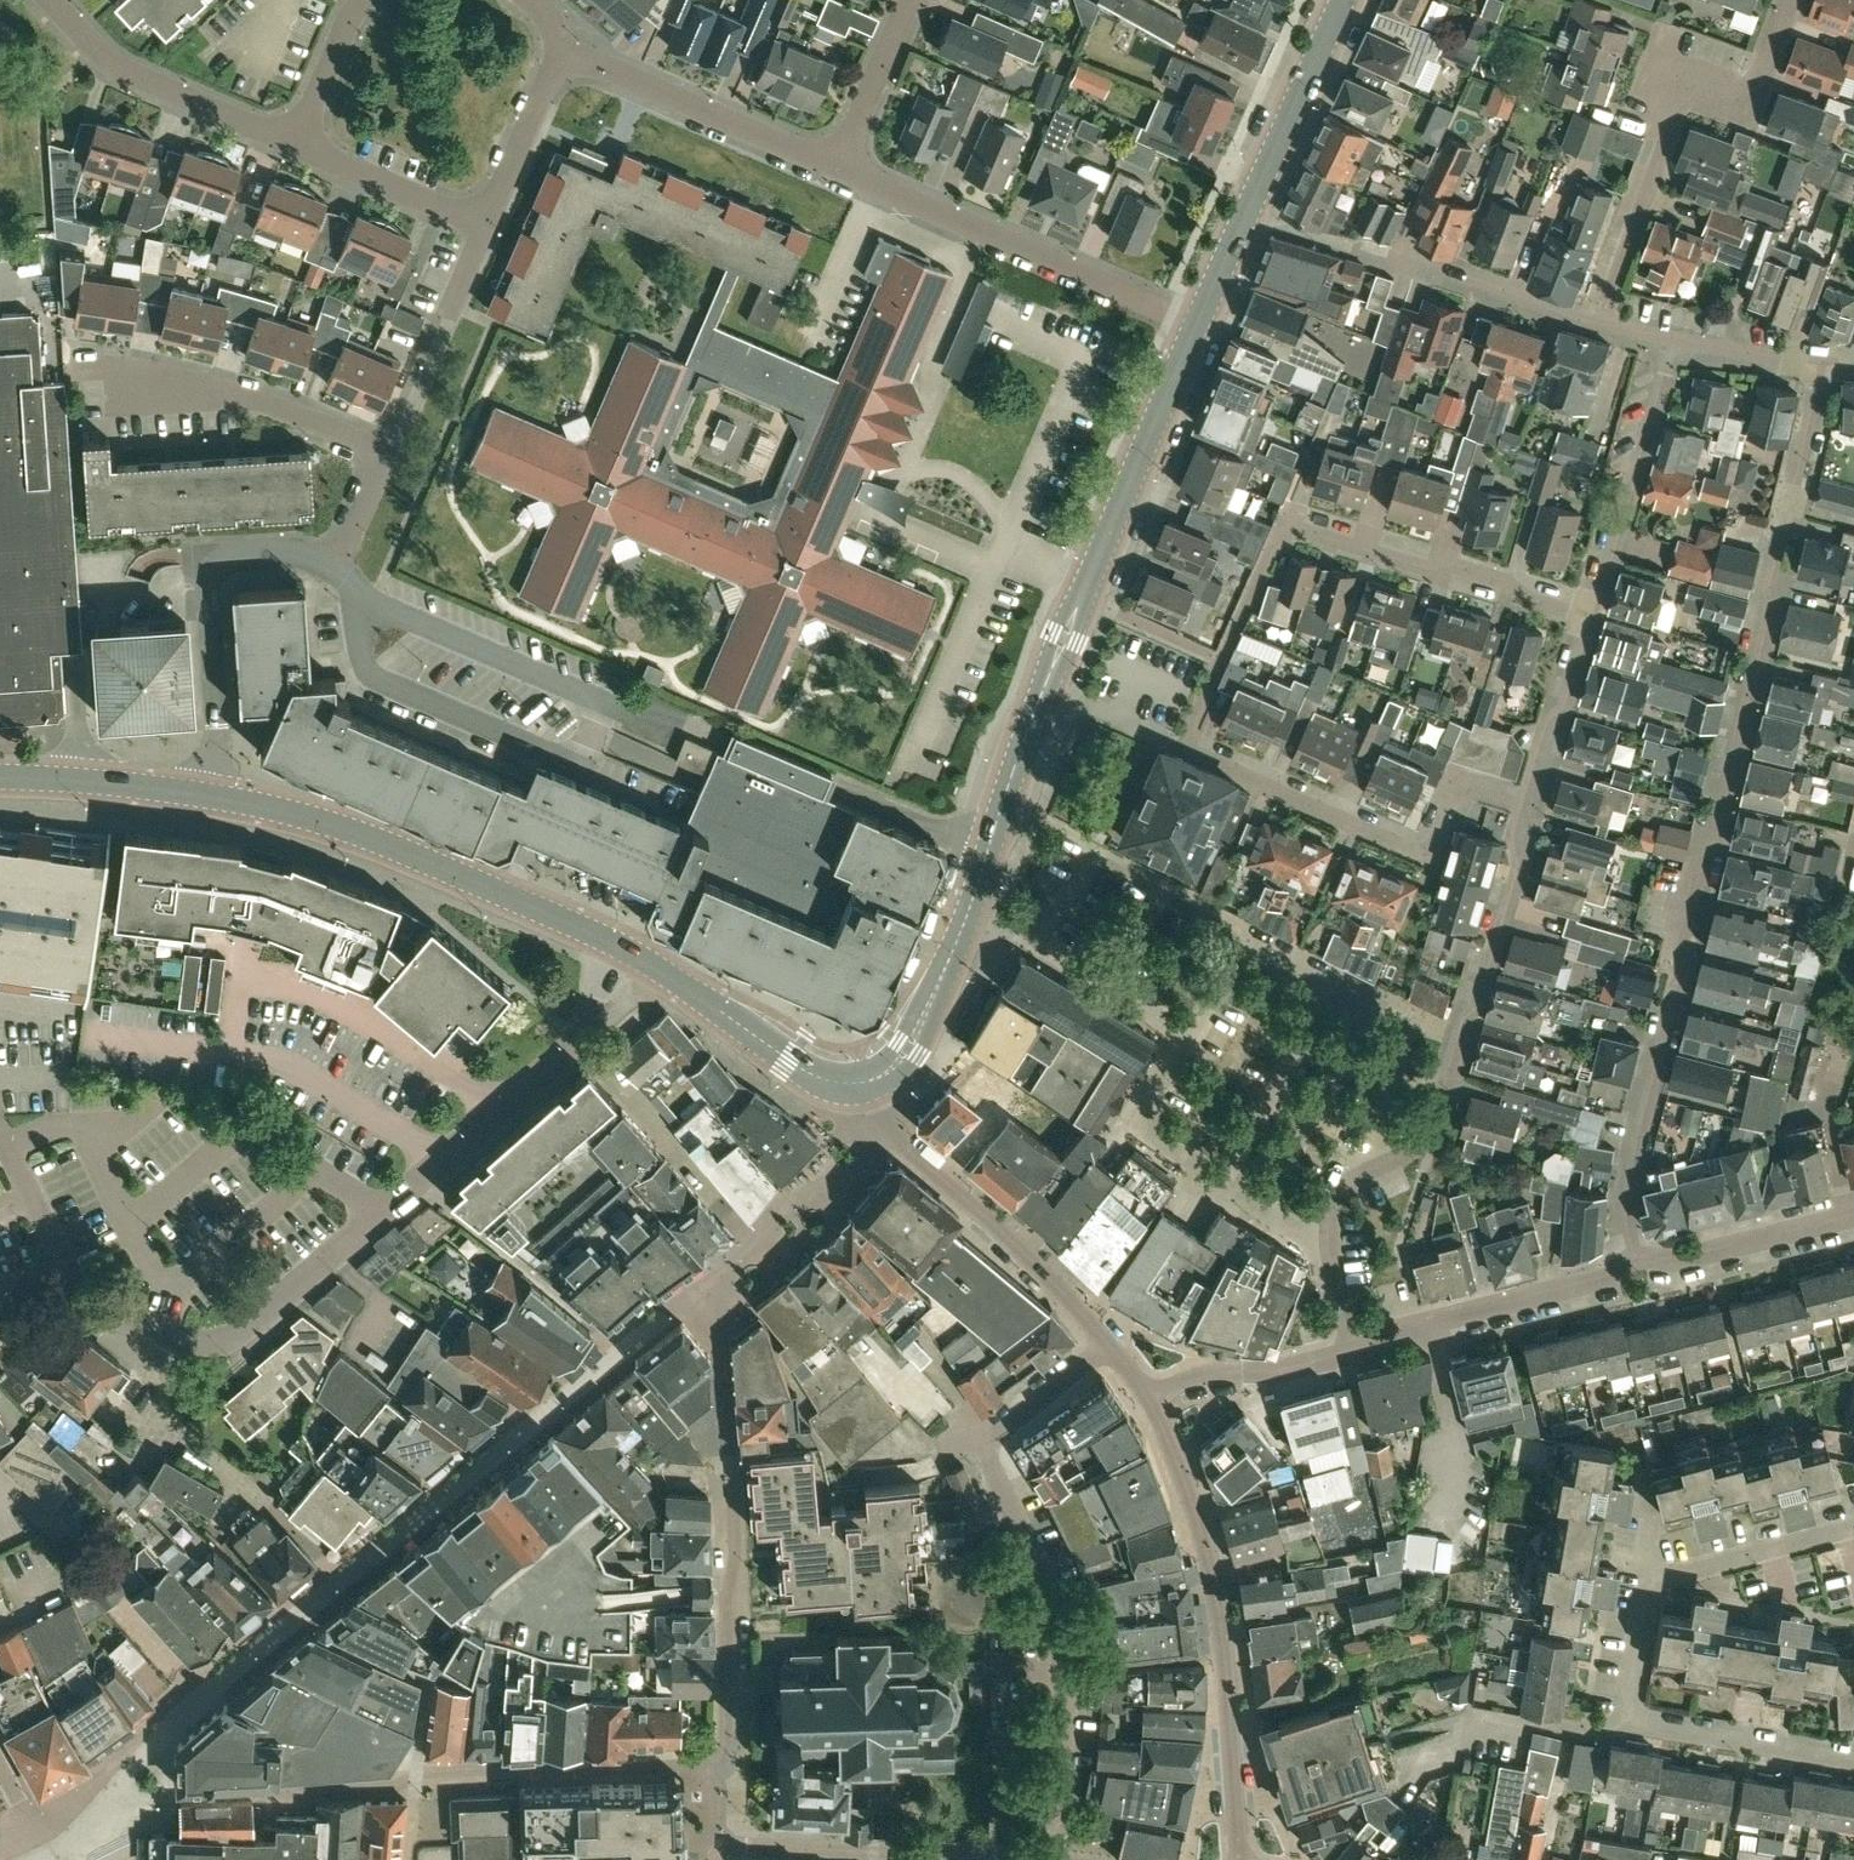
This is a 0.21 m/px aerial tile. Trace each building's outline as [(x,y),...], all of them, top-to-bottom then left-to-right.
[(165,33),(201,0),(115,0),(114,1),(131,20),(143,9),(165,33)] [(665,14),(670,0),(608,0),(604,4),(628,24),(647,3),(663,17),(665,14)] [(718,10),(695,0),(670,0),(665,14),(680,20),(669,45),(698,57),(718,10)] [(769,15),(775,0),(750,0),(741,20),(718,10),(698,57),(727,70),(738,45),(753,52),(769,15)] [(769,15),(786,23),(796,0),(775,0),(769,15)] [(816,21),(845,34),(857,7),(840,0),(826,0),(816,21)] [(1018,14),(1024,0),(986,0),(1018,14)] [(1097,0),(1169,40),(1182,18),(1150,0),(1097,0)] [(1263,33),(1216,10),(1216,9),(1199,0),(1194,0),(1188,12),(1209,22),(1199,42),(1247,65),(1263,33)] [(1213,1),(1264,25),(1274,4),(1277,5),(1279,0),(1213,0),(1213,1)] [(1381,8),(1417,22),(1427,0),(1384,0),(1381,8)] [(1572,50),(1618,66),(1628,40),(1631,41),(1636,28),(1615,21),(1614,25),(1600,20),(1605,5),(1590,0),(1576,0),(1566,27),(1579,32),(1573,48),(1572,50)] [(1752,10),(1756,0),(1723,0),(1752,10)] [(1808,16),(1853,32),(1853,0),(1814,0),(1808,16)] [(952,17),(938,48),(992,71),(1002,47),(1033,60),(1043,38),(977,9),(970,25),(952,17)] [(1100,16),(1097,47),(1128,50),(1131,19),(1100,16)] [(1391,36),(1371,26),(1358,54),(1417,82),(1428,56),(1435,59),(1438,52),(1445,36),(1400,17),(1391,36)] [(1495,28),(1476,19),(1466,44),(1485,52),(1495,28)] [(784,95),(804,49),(786,42),(791,31),(780,26),(755,82),(784,95)] [(1454,59),(1461,43),(1445,36),(1438,52),(1454,59)] [(1853,42),(1849,56),(1800,38),(1787,72),(1839,91),(1846,71),(1853,74),(1853,42)] [(804,49),(784,95),(813,107),(833,62),(804,49)] [(1606,100),(1618,66),(1572,50),(1566,68),(1554,63),(1542,96),(1570,105),(1576,89),(1606,100)] [(1212,70),(1172,53),(1160,79),(1189,91),(1183,105),(1222,122),(1234,95),(1207,83),(1212,70)] [(1071,76),(1108,93),(1117,73),(1081,56),(1071,76)] [(957,138),(973,102),(982,80),(959,70),(944,104),(919,93),(897,143),(931,157),(942,132),(957,138)] [(1387,76),(1381,89),(1349,74),(1336,102),(1382,123),(1394,96),(1407,102),(1414,89),(1387,76)] [(982,80),(973,102),(1000,114),(1009,91),(982,80)] [(1492,108),(1513,118),(1526,94),(1504,83),(1492,108)] [(1813,142),(1821,120),(1838,126),(1842,113),(1825,107),(1826,106),(1781,90),(1768,127),(1795,137),(1791,149),(1826,162),(1831,148),(1813,142)] [(1056,104),(1037,148),(1052,154),(1055,147),(1064,144),(1077,113),(1056,104)] [(1211,149),(1222,122),(1183,105),(1171,131),(1211,149)] [(1386,139),(1329,111),(1317,137),(1350,153),(1349,154),(1372,165),(1386,139)] [(1596,158),(1609,123),(1576,111),(1563,145),(1596,158)] [(987,119),(964,172),(1000,187),(1023,135),(987,119)] [(71,182),(78,184),(83,169),(110,177),(126,124),(125,124),(125,125),(118,123),(110,123),(109,126),(96,122),(88,150),(72,146),(71,151),(62,179),(71,182)] [(127,124),(126,124),(110,177),(138,185),(152,139),(140,135),(140,132),(134,128),(127,125),(127,124)] [(1165,151),(1171,138),(1142,126),(1136,138),(1165,151)] [(1679,165),(1693,170),(1685,193),(1727,208),(1738,175),(1722,170),(1732,142),(1693,128),(1679,165)] [(1645,136),(1634,133),(1628,152),(1638,156),(1645,136)] [(1362,184),(1372,165),(1349,154),(1350,153),(1317,137),(1307,156),(1362,184)] [(1436,155),(1432,163),(1431,163),(1435,165),(1424,186),(1409,217),(1424,223),(1417,242),(1453,255),(1453,254),(1470,211),(1446,202),(1472,150),(1448,139),(1439,157),(1436,155)] [(550,167),(488,309),(529,326),(526,332),(537,336),(546,340),(555,320),(550,318),(590,224),(613,235),(621,217),(728,263),(705,318),(715,322),(739,268),(764,278),(747,320),(771,330),(786,294),(789,295),(798,275),(792,272),(809,232),(623,152),(618,164),(604,158),(589,152),(572,144),(566,158),(562,155),(556,169),(550,167)] [(1501,144),(1486,184),(1504,190),(1519,151),(1501,144)] [(53,213),(73,218),(72,203),(71,182),(62,179),(71,151),(49,145),(53,213)] [(159,172),(152,195),(150,201),(142,226),(146,227),(147,222),(153,224),(161,220),(169,196),(197,205),(214,153),(213,153),(213,154),(205,152),(198,151),(197,154),(184,149),(174,177),(159,172)] [(197,205),(223,214),(219,225),(235,231),(245,202),(230,197),(239,169),(227,164),(228,162),(221,157),(214,154),(215,153),(214,153),(197,205)] [(1425,177),(1431,163),(1432,163),(1418,156),(1411,170),(1425,177)] [(1030,200),(1078,221),(1095,181),(1048,160),(1030,200)] [(1305,162),(1293,187),(1332,205),(1344,180),(1305,162)] [(1121,206),(1109,234),(1138,247),(1158,203),(1138,194),(1144,180),(1118,169),(1105,199),(1121,206)] [(254,226),(281,236),(301,185),(300,185),(299,186),(292,184),(284,183),(283,185),(271,180),(260,208),(245,202),(235,231),(250,236),(254,226)] [(1594,249),(1613,197),(1580,184),(1569,214),(1586,220),(1578,243),(1550,233),(1530,283),(1573,300),(1594,249)] [(301,185),(281,236),(307,247),(303,257),(318,263),(330,235),(315,229),(325,201),(313,197),(314,194),(308,190),(301,186),(301,185)] [(1347,212),(1332,205),(1293,187),(1281,211),(1314,226),(1337,233),(1347,212)] [(1749,187),(1740,212),(1781,226),(1790,202),(1749,187)] [(150,201),(152,195),(136,189),(126,221),(142,226),(150,201)] [(1522,212),(1519,211),(1518,203),(1514,198),(1508,196),(1502,197),(1496,202),(1495,202),(1476,250),(1513,263),(1531,215),(1535,217),(1544,194),(1531,189),(1522,212)] [(1374,233),(1389,202),(1372,194),(1357,225),(1374,233)] [(1389,202),(1374,233),(1390,241),(1405,211),(1389,202)] [(1646,257),(1656,261),(1650,279),(1674,287),(1680,269),(1691,273),(1699,250),(1713,255),(1720,236),(1738,242),(1750,247),(1758,224),(1746,220),(1715,208),(1704,238),(1658,222),(1646,257)] [(338,259),(364,271),(386,220),(385,220),(385,221),(378,218),(370,217),(369,220),(357,214),(345,241),(330,235),(318,263),(333,269),(338,259)] [(92,224),(54,215),(55,234),(88,241),(92,224)] [(387,220),(386,220),(364,271),(390,282),(386,292),(400,298),(408,278),(395,272),(410,238),(398,232),(399,230),(393,225),(386,221),(387,220)] [(1745,299),(1771,309),(1788,263),(1792,249),(1795,242),(1773,234),(1776,226),(1760,220),(1758,224),(1750,247),(1745,263),(1756,267),(1745,299)] [(1813,233),(1803,229),(1800,238),(1810,241),(1813,233)] [(1348,260),(1340,257),(1341,256),(1272,234),(1252,282),(1300,298),(1298,303),(1345,320),(1354,294),(1330,286),(1337,266),(1345,268),(1342,276),(1358,281),(1363,263),(1348,259),(1348,260)] [(589,436),(574,442),(493,407),(485,425),(480,436),(469,463),(550,498),(556,513),(521,594),(539,602),(550,607),(577,618),(612,537),(627,531),(729,575),(740,580),(746,595),(741,606),(705,689),(761,713),(802,618),(817,613),(912,653),(919,636),(924,626),(936,598),(841,557),(835,542),(841,527),(869,463),(874,465),(895,456),(887,436),(906,429),(898,409),(918,401),(910,381),(905,379),(951,272),(928,262),(929,258),(880,236),(863,275),(881,283),(840,377),(715,322),(705,318),(691,350),(685,362),(631,338),(589,436)] [(163,245),(146,240),(141,269),(158,272),(163,245)] [(1788,263),(1771,309),(1770,313),(1798,323),(1807,300),(1816,303),(1830,263),(1792,249),(1788,263)] [(102,330),(103,330),(111,276),(82,271),(85,254),(60,251),(63,288),(79,290),(75,319),(88,321),(87,324),(94,327),(102,329),(102,330)] [(111,276),(103,330),(103,329),(111,330),(119,329),(119,326),(132,328),(137,299),(152,301),(158,272),(141,269),(139,280),(111,276)] [(175,275),(158,272),(152,301),(167,304),(161,333),(173,336),(173,339),(180,342),(187,345),(187,346),(199,298),(201,293),(172,286),(175,275)] [(1391,344),(1396,329),(1403,308),(1386,302),(1395,277),(1378,272),(1367,304),(1383,309),(1374,337),(1391,344)] [(215,302),(199,298),(187,346),(188,346),(188,345),(196,346),(204,346),(205,344),(217,347),(224,318),(239,322),(247,293),(219,285),(215,302)] [(1853,331),(1853,294),(1830,285),(1811,336),(1851,338),(1853,331)] [(1312,312),(1256,288),(1243,319),(1277,332),(1270,349),(1300,362),(1323,371),(1336,377),(1344,361),(1305,330),(1312,312)] [(239,322),(254,326),(245,355),(257,359),(256,361),(263,365),(270,369),(270,370),(285,322),(272,318),(277,302),(264,298),(247,293),(239,322)] [(1396,329),(1391,344),(1384,366),(1407,373),(1409,374),(1417,351),(1447,361),(1464,310),(1426,297),(1421,314),(1403,308),(1396,329)] [(385,302),(380,314),(391,318),(396,307),(385,302)] [(391,318),(390,320),(418,332),(424,319),(396,307),(391,318)] [(310,345),(324,350),(335,322),(338,315),(321,309),(315,326),(287,317),(285,322),(270,370),(271,370),(272,369),(279,371),(287,371),(288,369),(300,373),(310,345)] [(75,552),(64,382),(64,378),(42,379),(38,317),(36,317),(32,313),(32,311),(0,313),(0,722),(59,718),(59,716),(62,712),(65,712),(61,649),(82,647),(75,552)] [(1478,387),(1471,409),(1476,411),(1490,415),(1497,394),(1519,328),(1494,320),(1494,322),(1478,317),(1471,339),(1482,343),(1483,341),(1487,342),(1479,368),(1490,371),(1484,389),(1478,387)] [(350,400),(351,401),(373,350),(347,339),(351,328),(335,322),(324,350),(339,356),(327,383),(339,388),(338,391),(344,396),(351,400),(350,400)] [(1519,328),(1497,394),(1510,398),(1514,385),(1527,389),(1533,386),(1538,372),(1532,370),(1543,335),(1519,328)] [(1588,413),(1610,343),(1562,328),(1539,398),(1588,413)] [(1270,349),(1235,334),(1226,354),(1292,381),(1300,362),(1270,349)] [(400,362),(373,350),(351,401),(352,401),(352,400),(360,402),(367,404),(368,401),(380,406),(400,362)] [(1224,360),(1212,389),(1267,412),(1275,394),(1263,389),(1268,377),(1224,360)] [(1312,397),(1327,403),(1328,404),(1339,378),(1336,377),(1323,371),(1312,397)] [(1736,451),(1744,418),(1725,414),(1732,384),(1698,376),(1688,416),(1723,425),(1717,447),(1736,451)] [(1339,378),(1336,387),(1348,392),(1350,383),(1339,378)] [(1844,380),(1842,429),(1853,430),(1853,380),(1844,380)] [(1786,442),(1798,393),(1763,384),(1751,434),(1786,442)] [(1260,429),(1267,412),(1212,389),(1197,425),(1240,442),(1248,424),(1260,429)] [(1451,426),(1461,401),(1441,394),(1432,418),(1451,426)] [(1312,397),(1309,396),(1305,407),(1323,414),(1327,403),(1312,397)] [(1390,418),(1385,432),(1397,435),(1406,407),(1398,403),(1395,402),(1390,418)] [(1335,433),(1342,412),(1327,407),(1316,434),(1329,438),(1331,439),(1333,432),(1335,433)] [(1413,440),(1417,428),(1420,416),(1421,413),(1406,407),(1397,435),(1413,440)] [(1499,445),(1506,423),(1491,418),(1485,441),(1494,444),(1499,445)] [(1708,451),(1713,433),(1702,430),(1700,435),(1665,425),(1656,458),(1701,471),(1707,451),(1708,451)] [(1562,430),(1553,458),(1592,471),(1601,442),(1562,430)] [(1329,438),(1314,487),(1339,494),(1353,450),(1356,439),(1335,433),(1333,432),(1331,439),(1329,438)] [(1376,461),(1384,438),(1371,434),(1368,443),(1356,439),(1353,450),(1339,494),(1364,502),(1376,461)] [(313,505),(310,449),(110,462),(109,437),(82,439),(88,526),(301,512),(300,506),(313,505)] [(1477,439),(1469,465),(1486,470),(1494,444),(1485,441),(1483,440),(1477,439)] [(1203,440),(1192,465),(1234,482),(1245,457),(1203,440)] [(1268,454),(1294,465),(1300,452),(1274,441),(1268,454)] [(1294,465),(1268,454),(1260,451),(1255,464),(1294,480),(1299,467),(1294,465)] [(1721,464),(1717,479),(1733,484),(1740,459),(1723,454),(1721,464)] [(1564,463),(1542,456),(1530,494),(1552,501),(1564,463)] [(1431,460),(1427,472),(1413,517),(1438,524),(1456,468),(1431,460)] [(1644,498),(1686,510),(1693,487),(1701,489),(1700,494),(1728,502),(1733,484),(1717,479),(1705,476),(1705,478),(1696,476),(1697,473),(1655,460),(1644,498)] [(1757,489),(1767,467),(1753,460),(1742,483),(1757,489)] [(1413,517),(1427,472),(1405,465),(1402,464),(1401,468),(1388,509),(1413,517)] [(1224,505),(1234,482),(1192,465),(1182,488),(1224,505)] [(1498,542),(1512,494),(1489,487),(1494,472),(1486,470),(1469,465),(1460,497),(1474,501),(1464,532),(1498,542)] [(1853,515),(1853,487),(1823,479),(1816,505),(1853,515)] [(1564,563),(1580,511),(1544,500),(1528,552),(1564,563)] [(1233,508),(1227,521),(1249,530),(1254,532),(1259,519),(1233,508)] [(1249,530),(1227,521),(1219,517),(1212,534),(1242,546),(1249,530)] [(1155,549),(1187,563),(1185,568),(1209,579),(1210,577),(1218,557),(1206,552),(1213,538),(1168,519),(1155,549)] [(1846,529),(1842,543),(1807,534),(1798,573),(1843,584),(1849,559),(1853,560),(1853,531),(1846,529)] [(1705,582),(1715,549),(1677,537),(1667,570),(1705,582)] [(1750,583),(1759,550),(1720,540),(1711,573),(1750,583)] [(1295,600),(1305,603),(1307,598),(1319,562),(1293,554),(1283,584),(1271,580),(1260,613),(1288,622),(1295,600)] [(1305,603),(1298,625),(1326,634),(1326,633),(1335,636),(1338,629),(1343,614),(1344,611),(1350,594),(1356,574),(1330,566),(1318,601),(1307,598),(1305,603)] [(1210,577),(1209,579),(1185,568),(1179,582),(1153,571),(1139,602),(1182,620),(1194,591),(1212,599),(1219,583),(1222,584),(1223,582),(1210,577)] [(1614,595),(1610,610),(1653,623),(1671,628),(1677,605),(1673,598),(1662,595),(1665,583),(1622,570),(1614,595)] [(1343,614),(1338,629),(1353,634),(1375,641),(1393,587),(1369,579),(1363,598),(1357,616),(1344,611),(1343,614)] [(823,793),(831,773),(736,732),(727,752),(685,734),(676,755),(708,769),(698,793),(685,823),(671,817),(553,767),(547,764),(536,760),(525,786),(345,708),(349,699),(338,694),(345,678),(345,676),(311,678),(305,586),(232,592),(240,707),(273,705),(274,719),(260,751),(503,855),(508,853),(518,830),(524,833),(642,884),(655,890),(644,916),(646,922),(869,1019),(875,1017),(946,852),(944,846),(823,793)] [(1739,622),(1746,597),(1707,586),(1700,611),(1739,622)] [(1375,641),(1375,644),(1398,651),(1394,664),(1408,668),(1419,634),(1426,613),(1413,609),(1417,595),(1393,587),(1375,641)] [(1429,647),(1453,654),(1466,610),(1442,603),(1440,609),(1429,606),(1420,633),(1432,636),(1429,647)] [(1832,661),(1843,615),(1791,603),(1780,648),(1832,661)] [(87,704),(177,698),(171,608),(81,614),(87,704)] [(1491,618),(1466,610),(1453,654),(1477,662),(1472,679),(1486,683),(1495,656),(1481,652),(1491,618)] [(1600,642),(1594,661),(1641,676),(1652,680),(1696,693),(1702,675),(1661,662),(1666,644),(1664,641),(1653,638),(1654,634),(1607,619),(1600,642)] [(1495,656),(1486,683),(1485,686),(1503,692),(1509,672),(1529,678),(1543,633),(1515,624),(1506,654),(1496,651),(1495,656)] [(1237,646),(1251,652),(1259,635),(1245,629),(1237,646)] [(1331,648),(1326,662),(1342,667),(1347,653),(1331,648)] [(1221,726),(1244,736),(1267,684),(1245,674),(1249,666),(1235,660),(1224,686),(1236,692),(1221,726)] [(1311,682),(1307,692),(1320,698),(1321,698),(1335,667),(1321,661),(1311,682)] [(1593,664),(1582,701),(1640,719),(1647,696),(1691,709),(1688,723),(1718,730),(1725,700),(1696,693),(1652,680),(1651,682),(1593,664)] [(1767,702),(1769,705),(1768,709),(1806,718),(1820,722),(1825,703),(1829,704),(1831,694),(1839,696),(1839,698),(1853,703),(1853,685),(1837,680),(1838,677),(1814,671),(1811,683),(1777,675),(1772,693),(1769,695),(1767,702)] [(1271,675),(1267,684),(1244,736),(1267,747),(1282,713),(1295,718),(1307,692),(1311,682),(1296,676),(1292,684),(1271,675)] [(1293,758),(1316,768),(1339,717),(1316,707),(1320,698),(1307,692),(1295,718),(1292,724),(1305,730),(1293,758)] [(1458,698),(1445,692),(1436,710),(1449,716),(1458,698)] [(1419,745),(1431,711),(1406,702),(1394,736),(1419,745)] [(1795,762),(1804,723),(1764,713),(1755,752),(1795,762)] [(1365,789),(1388,800),(1411,749),(1389,738),(1396,723),(1382,716),(1379,724),(1367,751),(1380,756),(1365,789)] [(1609,766),(1621,729),(1577,716),(1566,753),(1609,766)] [(1355,745),(1367,751),(1379,724),(1365,717),(1361,727),(1339,717),(1316,768),(1340,779),(1355,745)] [(1388,800),(1411,811),(1429,772),(1441,778),(1450,758),(1461,731),(1464,724),(1452,718),(1432,763),(1430,757),(1411,749),(1388,800)] [(1508,745),(1513,731),(1475,720),(1473,728),(1464,724),(1461,731),(1469,734),(1482,737),(1494,741),(1508,745)] [(1649,721),(1646,733),(1663,738),(1666,726),(1649,721)] [(1450,758),(1461,761),(1469,734),(1461,731),(1450,758)] [(1461,761),(1474,765),(1482,737),(1469,734),(1461,761)] [(1474,765),(1486,768),(1494,741),(1482,737),(1474,765)] [(1501,773),(1508,745),(1494,741),(1486,768),(1501,773)] [(1660,741),(1654,768),(1666,771),(1665,773),(1676,776),(1682,747),(1683,746),(1662,741),(1660,741)] [(1705,784),(1712,754),(1682,747),(1676,776),(1675,777),(1676,777),(1672,795),(1700,802),(1704,784),(1705,784)] [(1228,843),(1250,793),(1233,785),(1235,781),(1165,749),(1126,839),(1196,870),(1211,835),(1228,843)] [(1783,810),(1793,770),(1753,760),(1743,800),(1783,810)] [(1613,779),(1631,784),(1634,773),(1617,768),(1613,779)] [(1799,771),(1795,787),(1811,791),(1815,775),(1799,771)] [(1853,801),(1853,785),(1835,784),(1835,775),(1820,775),(1819,800),(1853,801)] [(1629,812),(1636,789),(1597,778),(1595,787),(1565,778),(1555,809),(1610,825),(1616,808),(1629,812)] [(1658,817),(1701,823),(1703,806),(1661,799),(1658,817)] [(1786,857),(1794,819),(1742,807),(1733,845),(1786,857)] [(1249,859),(1281,873),(1298,834),(1266,820),(1249,859)] [(85,996),(84,1001),(87,1002),(111,833),(108,832),(108,834),(93,832),(93,835),(53,829),(53,826),(38,824),(39,822),(36,822),(35,831),(20,829),(20,832),(0,829),(0,984),(85,996)] [(1686,857),(1693,831),(1662,823),(1655,850),(1686,857)] [(241,841),(116,824),(102,911),(181,919),(182,903),(225,911),(226,919),(266,929),(267,926),(288,932),(284,945),(367,983),(367,981),(373,984),(371,985),(432,1036),(457,1007),(475,1023),(494,1001),(508,984),(430,916),(427,919),(399,902),(400,898),(292,855),(290,859),(240,845),(241,841)] [(1474,925),(1480,904),(1499,839),(1457,827),(1438,892),(1444,894),(1438,914),(1474,925)] [(1555,842),(1545,873),(1611,893),(1615,879),(1594,872),(1599,855),(1604,857),(1609,836),(1579,827),(1573,847),(1555,842)] [(1298,834),(1281,873),(1277,884),(1269,903),(1260,925),(1280,933),(1290,910),(1283,908),(1290,890),(1296,892),(1301,880),(1315,885),(1330,847),(1298,834)] [(1808,870),(1811,871),(1835,876),(1842,847),(1826,843),(1823,855),(1812,853),(1808,870)] [(1215,899),(1231,858),(1218,853),(1202,893),(1215,899)] [(1792,868),(1731,853),(1721,893),(1765,904),(1769,887),(1786,891),(1787,889),(1792,868)] [(1335,894),(1354,902),(1367,908),(1383,870),(1351,856),(1335,894)] [(1792,868),(1787,889),(1827,899),(1832,878),(1792,868)] [(1415,884),(1383,870),(1367,908),(1362,919),(1343,965),(1365,976),(1373,956),(1370,955),(1386,916),(1399,922),(1415,884)] [(1607,906),(1611,893),(1545,873),(1536,903),(1580,917),(1586,899),(1607,906)] [(1256,898),(1269,903),(1277,884),(1264,879),(1256,898)] [(1718,904),(1713,925),(1782,943),(1785,934),(1767,929),(1770,917),(1718,904)] [(1331,940),(1324,956),(1343,965),(1362,919),(1350,913),(1342,933),(1335,930),(1331,940)] [(1795,943),(1821,950),(1827,927),(1801,920),(1795,943)] [(1628,950),(1633,934),(1595,923),(1591,939),(1628,950)] [(1780,954),(1782,943),(1713,925),(1708,946),(1759,959),(1761,949),(1780,954)] [(1567,963),(1562,962),(1567,945),(1547,939),(1547,942),(1517,933),(1507,967),(1568,985),(1572,972),(1567,963)] [(1612,966),(1618,948),(1583,938),(1577,956),(1612,966)] [(199,951),(183,949),(176,1003),(192,1005),(199,951)] [(1770,993),(1773,984),(1753,979),(1756,967),(1706,953),(1700,975),(1770,993)] [(1149,1034),(1093,999),(1094,998),(1092,997),(1091,997),(1026,957),(1022,954),(1002,987),(1006,989),(1006,988),(1134,1066),(1150,1039),(1149,1034)] [(226,957),(212,955),(210,974),(224,976),(226,957)] [(1651,1004),(1659,972),(1624,963),(1616,995),(1651,1004)] [(1455,991),(1420,973),(1411,996),(1443,1012),(1455,991)] [(1486,1019),(1539,1035),(1541,1029),(1550,1032),(1553,1030),(1563,1000),(1550,996),(1553,989),(1500,973),(1486,1019)] [(1768,1004),(1770,993),(1700,975),(1695,996),(1746,1009),(1749,998),(1768,1004)] [(1794,990),(1787,988),(1784,996),(1810,1003),(1812,994),(1794,990)] [(1094,1128),(1132,1070),(1129,1067),(1047,1015),(1042,1018),(1000,992),(967,1044),(1046,1097),(1087,1124),(1088,1125),(1094,1128)] [(1580,1023),(1586,996),(1566,992),(1560,1018),(1580,1023)] [(1772,1002),(1772,1019),(1801,1020),(1802,1003),(1772,1002)] [(1693,1003),(1687,1024),(1744,1040),(1756,1043),(1776,1049),(1778,1040),(1740,1029),(1744,1017),(1693,1003)] [(680,1062),(678,1063),(681,1067),(683,1065),(717,1106),(779,1177),(816,1139),(789,1114),(752,1088),(741,1079),(737,1083),(695,1033),(690,1037),(668,1011),(650,1025),(656,1033),(654,1035),(663,1046),(665,1044),(680,1062)] [(1641,1042),(1616,1035),(1620,1019),(1610,1016),(1597,1070),(1632,1079),(1641,1042)] [(1807,1039),(1793,1093),(1810,1097),(1824,1043),(1828,1027),(1811,1023),(1807,1039)] [(1546,1067),(1531,1062),(1538,1040),(1485,1024),(1472,1069),(1524,1085),(1526,1079),(1541,1084),(1546,1067)] [(1744,1040),(1687,1024),(1681,1045),(1732,1059),(1735,1049),(1754,1054),(1756,1043),(1744,1040)] [(647,1028),(615,1055),(649,1096),(682,1068),(681,1067),(678,1063),(663,1046),(654,1035),(647,1028)] [(1561,1044),(1545,1040),(1542,1052),(1558,1056),(1561,1044)] [(1680,1052),(1671,1083),(1725,1098),(1733,1067),(1680,1052)] [(213,1053),(213,1063),(241,1064),(242,1054),(213,1053)] [(444,1193),(479,1221),(615,1102),(588,1070),(561,1094),(559,1092),(444,1193)] [(966,1102),(948,1087),(919,1116),(919,1122),(943,1142),(974,1110),(966,1102)] [(1559,1099),(1585,1106),(1588,1094),(1562,1087),(1559,1099)] [(1532,1112),(1566,1122),(1578,1125),(1583,1108),(1537,1095),(1532,1112)] [(687,1144),(740,1209),(747,1216),(775,1181),(719,1115),(721,1114),(705,1096),(673,1124),(689,1142),(687,1144)] [(1521,1110),(1501,1104),(1474,1096),(1463,1132),(1473,1135),(1468,1153),(1487,1158),(1492,1141),(1510,1146),(1521,1110)] [(656,1144),(621,1105),(592,1136),(625,1171),(627,1170),(656,1144)] [(1778,1133),(1782,1116),(1745,1107),(1741,1124),(1748,1125),(1755,1127),(1778,1133)] [(1062,1153),(1037,1134),(1014,1117),(1009,1114),(986,1142),(985,1142),(967,1163),(1058,1245),(1113,1173),(1093,1156),(1107,1138),(1088,1125),(1087,1124),(1062,1153)] [(1774,1157),(1771,1170),(1766,1196),(1768,1203),(1831,1187),(1822,1150),(1830,1148),(1824,1121),(1786,1130),(1792,1153),(1774,1157)] [(1727,1152),(1730,1165),(1741,1209),(1760,1205),(1761,1192),(1760,1186),(1766,1184),(1763,1171),(1768,1170),(1772,1139),(1745,1147),(1743,1140),(1748,1125),(1741,1124),(1734,1122),(1727,1152)] [(1850,1170),(1853,1182),(1853,1136),(1843,1139),(1850,1170)] [(596,1159),(603,1152),(592,1139),(584,1146),(596,1159)] [(1595,1158),(1614,1161),(1616,1149),(1582,1143),(1573,1167),(1593,1170),(1595,1158)] [(664,1155),(656,1144),(627,1170),(703,1255),(725,1238),(726,1229),(676,1169),(664,1155)] [(1174,1187),(1149,1169),(1129,1154),(1104,1188),(1106,1189),(1060,1247),(1097,1284),(1157,1206),(1174,1187)] [(1595,1158),(1593,1170),(1592,1175),(1611,1179),(1614,1161),(1595,1158)] [(1703,1160),(1688,1164),(1690,1171),(1695,1190),(1710,1186),(1718,1215),(1741,1209),(1730,1165),(1706,1172),(1703,1160)] [(1692,1222),(1678,1166),(1677,1163),(1652,1170),(1650,1182),(1649,1191),(1653,1208),(1645,1210),(1651,1232),(1692,1222)] [(1688,1164),(1678,1166),(1692,1222),(1718,1215),(1710,1186),(1695,1190),(1690,1171),(1688,1164)] [(910,1271),(999,1345),(1049,1307),(950,1225),(958,1215),(898,1165),(888,1166),(854,1205),(855,1216),(915,1266),(910,1271)] [(1570,1181),(1534,1174),(1532,1187),(1546,1191),(1543,1217),(1561,1220),(1570,1181)] [(522,1253),(534,1263),(619,1187),(609,1176),(522,1253)] [(533,1263),(605,1325),(650,1284),(655,1290),(701,1257),(630,1177),(619,1187),(534,1263),(533,1263)] [(1479,1223),(1470,1191),(1453,1195),(1461,1228),(1479,1223)] [(1604,1248),(1608,1195),(1570,1192),(1564,1260),(1604,1248)] [(1500,1278),(1539,1268),(1534,1250),(1543,1247),(1537,1226),(1530,1199),(1511,1204),(1514,1214),(1499,1218),(1496,1208),(1482,1212),(1500,1278)] [(429,1241),(454,1221),(430,1202),(410,1218),(429,1241)] [(1446,1225),(1447,1206),(1427,1205),(1426,1225),(1446,1225)] [(485,1226),(510,1246),(529,1229),(507,1206),(485,1226)] [(1208,1280),(1210,1281),(1244,1224),(1220,1210),(1205,1238),(1196,1232),(1197,1232),(1162,1209),(1109,1288),(1111,1295),(1175,1333),(1182,1331),(1194,1308),(1193,1307),(1208,1280)] [(850,1217),(840,1226),(838,1225),(823,1239),(824,1240),(813,1250),(865,1307),(867,1306),(891,1333),(929,1299),(904,1270),(901,1273),(850,1217)] [(410,1218),(400,1227),(418,1250),(429,1241),(410,1218)] [(418,1250),(400,1227),(399,1228),(395,1223),(373,1241),(379,1248),(397,1268),(418,1250)] [(1239,1349),(1272,1352),(1307,1262),(1244,1225),(1226,1256),(1184,1335),(1239,1349)] [(1422,1299),(1478,1284),(1466,1240),(1410,1256),(1422,1299)] [(357,1267),(381,1281),(397,1268),(379,1248),(357,1267)] [(898,1364),(907,1356),(812,1252),(788,1274),(836,1337),(856,1319),(898,1364)] [(1848,1262),(1832,1266),(1830,1258),(1822,1261),(1833,1308),(1853,1303),(1853,1287),(1848,1262)] [(591,1332),(588,1330),(590,1327),(531,1279),(502,1259),(471,1306),(497,1323),(557,1365),(591,1332)] [(1833,1308),(1822,1261),(1811,1263),(1813,1270),(1799,1274),(1799,1276),(1809,1313),(1833,1308)] [(843,1464),(900,1418),(785,1276),(754,1300),(782,1337),(776,1342),(817,1406),(807,1414),(813,1424),(843,1464)] [(1811,1323),(1809,1313),(1799,1276),(1790,1279),(1792,1287),(1778,1290),(1787,1329),(1811,1323)] [(365,1295),(341,1277),(325,1291),(351,1311),(355,1314),(365,1295)] [(1787,1329),(1778,1290),(1764,1294),(1762,1286),(1751,1289),(1763,1335),(1787,1329)] [(1763,1335),(1751,1289),(1742,1291),(1744,1298),(1729,1302),(1739,1341),(1763,1335)] [(351,1311),(325,1291),(311,1303),(340,1325),(351,1311)] [(457,1301),(437,1331),(426,1324),(389,1381),(406,1394),(425,1369),(489,1419),(513,1396),(520,1401),(549,1364),(457,1301)] [(1704,1350),(1728,1343),(1719,1305),(1705,1308),(1703,1301),(1693,1304),(1704,1350)] [(1684,1314),(1670,1318),(1680,1356),(1704,1350),(1693,1304),(1682,1307),(1684,1314)] [(1049,1307),(999,1345),(978,1362),(958,1379),(982,1412),(1003,1396),(1001,1393),(1075,1337),(1049,1307)] [(334,1334),(303,1310),(290,1320),(296,1327),(254,1362),(261,1370),(227,1399),(232,1406),(226,1411),(245,1434),(263,1418),(267,1417),(279,1405),(276,1402),(300,1383),(312,1397),(330,1362),(323,1354),(334,1334)] [(1644,1316),(1656,1362),(1680,1356),(1670,1318),(1656,1321),(1654,1313),(1644,1316)] [(1593,1318),(1605,1364),(1628,1359),(1629,1358),(1621,1329),(1622,1329),(1620,1319),(1604,1324),(1602,1316),(1593,1318)] [(1629,1358),(1628,1359),(1630,1368),(1656,1362),(1644,1316),(1634,1318),(1636,1326),(1622,1329),(1621,1329),(1629,1358)] [(750,1453),(804,1448),(804,1446),(820,1444),(809,1426),(799,1427),(795,1392),(789,1392),(766,1324),(761,1317),(731,1344),(740,1453),(750,1452),(750,1453)] [(1571,1332),(1581,1370),(1605,1364),(1593,1318),(1584,1320),(1586,1328),(1571,1332)] [(576,1408),(551,1429),(635,1517),(631,1520),(609,1538),(617,1555),(641,1556),(641,1564),(666,1566),(711,1566),(712,1540),(710,1540),(709,1492),(711,1492),(711,1468),(712,1468),(712,1466),(710,1466),(710,1443),(712,1442),(712,1440),(709,1440),(708,1415),(708,1411),(710,1411),(710,1408),(707,1408),(707,1396),(710,1396),(710,1393),(708,1393),(708,1362),(708,1361),(708,1354),(681,1321),(635,1359),(635,1360),(597,1393),(594,1390),(574,1407),(576,1408)] [(107,1377),(118,1386),(130,1371),(118,1361),(119,1360),(72,1323),(31,1377),(60,1399),(69,1388),(87,1402),(107,1377)] [(1545,1330),(1556,1377),(1581,1370),(1571,1332),(1558,1335),(1556,1327),(1545,1330)] [(1556,1377),(1545,1330),(1536,1332),(1538,1340),(1522,1344),(1532,1383),(1556,1377)] [(896,1344),(907,1356),(918,1368),(930,1357),(908,1333),(896,1344)] [(1515,1430),(1540,1434),(1531,1398),(1520,1400),(1507,1349),(1466,1359),(1465,1354),(1450,1357),(1452,1362),(1451,1363),(1467,1428),(1512,1417),(1515,1430)] [(384,1445),(423,1474),(425,1473),(424,1472),(459,1443),(461,1442),(413,1405),(408,1412),(388,1395),(391,1391),(342,1351),(332,1364),(319,1394),(384,1445)] [(1831,1368),(1848,1363),(1845,1353),(1828,1358),(1831,1368)] [(1428,1384),(1428,1354),(1358,1370),(1370,1426),(1422,1414),(1416,1387),(1428,1384)] [(1821,1360),(1804,1364),(1806,1374),(1823,1369),(1821,1360)] [(1773,1372),(1776,1381),(1793,1377),(1790,1367),(1773,1372)] [(406,1394),(466,1440),(489,1419),(425,1369),(406,1394)] [(1776,1381),(1773,1372),(1756,1376),(1758,1386),(1776,1381)] [(1024,1441),(1011,1450),(1026,1472),(1124,1407),(1110,1386),(1105,1377),(1096,1383),(1070,1401),(1060,1408),(1062,1410),(1064,1413),(1050,1422),(1023,1440),(1024,1441)] [(1360,1430),(1349,1382),(1333,1387),(1343,1435),(1360,1430)] [(1714,1387),(1716,1396),(1733,1392),(1731,1383),(1714,1387)] [(1280,1401),(1294,1449),(1343,1435),(1332,1386),(1280,1401)] [(1716,1396),(1714,1387),(1696,1391),(1699,1401),(1716,1396)] [(1665,1399),(1667,1409),(1685,1404),(1683,1394),(1665,1399)] [(1652,1413),(1667,1409),(1665,1399),(1649,1403),(1652,1413)] [(1617,1411),(1620,1421),(1637,1416),(1635,1406),(1617,1411)] [(1223,1496),(1278,1451),(1243,1410),(1235,1417),(1231,1411),(1220,1420),(1225,1426),(1202,1445),(1201,1453),(1216,1494),(1223,1496)] [(86,1428),(66,1411),(50,1431),(71,1448),(86,1428)] [(1603,1425),(1620,1421),(1617,1411),(1601,1415),(1603,1425)] [(1105,1456),(1081,1469),(1087,1480),(1088,1480),(1086,1477),(1145,1445),(1127,1412),(1094,1434),(1105,1456)] [(10,1433),(0,1414),(0,1438),(10,1433)] [(1569,1419),(1571,1429),(1588,1425),(1586,1415),(1569,1419)] [(318,1453),(325,1463),(381,1509),(383,1511),(388,1507),(391,1502),(407,1488),(408,1487),(422,1475),(382,1447),(346,1416),(318,1453)] [(1571,1429),(1569,1419),(1552,1424),(1554,1433),(1571,1429)] [(1749,1502),(1780,1494),(1779,1493),(1784,1491),(1791,1514),(1790,1515),(1790,1516),(1815,1510),(1814,1508),(1813,1508),(1807,1486),(1836,1479),(1823,1430),(1795,1437),(1791,1420),(1761,1428),(1765,1445),(1739,1452),(1736,1442),(1709,1449),(1704,1432),(1673,1440),(1678,1458),(1650,1465),(1662,1511),(1691,1504),(1691,1502),(1696,1501),(1702,1524),(1701,1524),(1702,1526),(1726,1519),(1726,1518),(1725,1518),(1719,1496),(1746,1489),(1749,1502)] [(383,1511),(381,1509),(325,1463),(318,1453),(304,1430),(304,1425),(288,1445),(302,1456),(282,1481),(290,1487),(278,1501),(299,1519),(299,1520),(300,1521),(302,1520),(325,1539),(347,1537),(380,1511),(381,1513),(383,1511)] [(435,1668),(445,1674),(443,1681),(469,1687),(476,1662),(484,1637),(493,1639),(509,1644),(547,1656),(591,1661),(592,1648),(600,1648),(631,1648),(632,1570),(621,1570),(605,1564),(598,1548),(609,1538),(631,1520),(602,1489),(552,1433),(396,1561),(451,1612),(464,1622),(444,1653),(435,1668)] [(4,1468),(51,1512),(81,1480),(34,1436),(5,1467),(4,1468)] [(230,1558),(186,1516),(171,1502),(172,1500),(150,1481),(139,1472),(124,1489),(119,1484),(116,1488),(59,1439),(49,1449),(103,1500),(150,1543),(162,1556),(164,1554),(233,1630),(272,1597),(230,1558)] [(1614,1567),(1592,1563),(1602,1506),(1600,1505),(1601,1500),(1624,1504),(1624,1505),(1626,1505),(1630,1480),(1628,1480),(1628,1481),(1607,1477),(1612,1448),(1564,1440),(1559,1468),(1542,1465),(1537,1496),(1554,1499),(1545,1554),(1527,1551),(1522,1582),(1539,1585),(1535,1613),(1582,1622),(1587,1592),(1585,1592),(1586,1587),(1610,1591),(1611,1592),(1615,1566),(1614,1566),(1614,1567)] [(1373,1472),(1393,1467),(1387,1443),(1367,1448),(1373,1472)] [(784,1582),(786,1601),(853,1595),(854,1608),(910,1604),(909,1596),(913,1596),(912,1581),(908,1582),(907,1563),(915,1562),(914,1554),(918,1551),(918,1541),(913,1541),(912,1523),(923,1522),(922,1514),(926,1512),(925,1500),(921,1501),(919,1482),(865,1486),(863,1465),(827,1468),(820,1444),(804,1446),(804,1448),(750,1453),(752,1472),(747,1473),(748,1484),(753,1486),(754,1508),(750,1508),(751,1520),(756,1522),(756,1529),(780,1527),(780,1533),(776,1536),(777,1548),(782,1548),(783,1568),(779,1571),(780,1582),(784,1582)] [(1072,1488),(1047,1500),(1048,1502),(1058,1522),(1072,1550),(1074,1549),(1170,1513),(1146,1446),(1094,1475),(1095,1477),(1088,1480),(1087,1480),(1072,1488)] [(176,1493),(211,1512),(225,1488),(222,1487),(222,1488),(166,1456),(166,1455),(165,1455),(150,1481),(172,1500),(176,1493)] [(1054,1460),(1031,1476),(1047,1500),(1072,1488),(1087,1480),(1081,1469),(1065,1477),(1054,1460)] [(972,1526),(989,1518),(963,1462),(946,1470),(972,1526)] [(1311,1503),(1353,1490),(1345,1462),(1303,1475),(1311,1503)] [(1273,1502),(1269,1491),(1219,1507),(1235,1561),(1285,1547),(1288,1563),(1325,1558),(1314,1526),(1311,1512),(1308,1512),(1303,1494),(1273,1502)] [(1319,1502),(1322,1512),(1363,1501),(1360,1491),(1319,1502)] [(284,1532),(280,1535),(262,1513),(258,1516),(249,1505),(232,1520),(241,1531),(235,1537),(254,1559),(251,1561),(278,1593),(286,1586),(290,1586),(306,1572),(306,1569),(314,1562),(299,1544),(296,1546),(284,1532)] [(1136,1573),(1185,1561),(1175,1523),(1127,1535),(1127,1537),(1118,1540),(1124,1564),(1133,1561),(1136,1573)] [(1407,1531),(1402,1569),(1433,1573),(1438,1535),(1407,1531)] [(131,1598),(191,1664),(228,1630),(144,1538),(134,1547),(132,1566),(147,1583),(131,1598)] [(621,1570),(632,1570),(641,1570),(641,1564),(641,1556),(617,1555),(609,1538),(598,1548),(605,1564),(621,1570)] [(1103,1539),(1074,1550),(1081,1568),(1110,1557),(1103,1539)] [(75,1575),(104,1608),(125,1588),(96,1556),(75,1575)] [(1239,1571),(1242,1593),(1325,1580),(1350,1575),(1347,1561),(1292,1570),(1292,1574),(1281,1576),(1280,1565),(1239,1571)] [(357,1593),(404,1620),(417,1632),(427,1640),(433,1632),(449,1645),(461,1623),(441,1606),(397,1565),(395,1563),(376,1578),(357,1593)] [(1107,1663),(1200,1652),(1190,1582),(1186,1565),(1090,1587),(1093,1601),(1098,1627),(1103,1626),(1107,1663)] [(1297,1599),(1327,1593),(1325,1580),(1242,1593),(1244,1612),(1286,1605),(1284,1596),(1296,1594),(1297,1599)] [(1356,1630),(1408,1619),(1400,1585),(1348,1597),(1356,1630)] [(1662,1612),(1653,1660),(1682,1665),(1679,1682),(1710,1688),(1713,1671),(1769,1681),(1766,1698),(1796,1703),(1799,1686),(1827,1691),(1827,1690),(1838,1692),(1839,1725),(1853,1725),(1853,1656),(1850,1657),(1834,1654),(1836,1642),(1805,1637),(1804,1639),(1799,1638),(1803,1614),(1804,1614),(1804,1613),(1779,1608),(1779,1610),(1780,1610),(1776,1632),(1718,1622),(1718,1623),(1712,1623),(1717,1599),(1718,1597),(1692,1593),(1692,1595),(1693,1595),(1689,1616),(1662,1612)] [(358,1597),(359,1596),(357,1595),(356,1596),(355,1595),(319,1624),(338,1633),(338,1634),(340,1635),(341,1634),(359,1643),(359,1644),(361,1645),(362,1644),(381,1653),(380,1654),(382,1655),(383,1654),(401,1663),(401,1664),(403,1665),(407,1658),(435,1668),(444,1653),(403,1622),(399,1620),(400,1619),(397,1618),(397,1619),(378,1608),(379,1607),(377,1606),(376,1607),(358,1597)] [(135,1727),(131,1720),(93,1662),(94,1653),(96,1651),(71,1600),(20,1626),(36,1659),(49,1685),(63,1707),(60,1708),(90,1758),(135,1727)] [(655,1649),(711,1649),(711,1611),(655,1610),(655,1649)] [(1247,1634),(1250,1656),(1298,1649),(1318,1645),(1313,1615),(1293,1618),(1293,1615),(1250,1621),(1251,1634),(1247,1634)] [(32,1775),(32,1776),(41,1792),(56,1783),(56,1784),(74,1774),(73,1773),(88,1765),(78,1748),(78,1749),(56,1712),(31,1662),(36,1659),(20,1626),(0,1636),(0,1654),(7,1672),(0,1675),(0,1717),(32,1775)] [(1417,1631),(1420,1644),(1442,1640),(1440,1627),(1417,1631)] [(413,1734),(421,1683),(391,1670),(373,1662),(332,1642),(333,1642),(330,1640),(330,1641),(310,1632),(274,1662),(228,1703),(227,1703),(178,1745),(179,1787),(215,1785),(215,1784),(278,1781),(278,1780),(389,1772),(389,1771),(413,1734)] [(1511,1656),(1574,1667),(1576,1657),(1569,1655),(1572,1640),(1533,1634),(1530,1648),(1513,1645),(1511,1656)] [(848,1770),(954,1766),(953,1728),(949,1723),(953,1718),(955,1720),(957,1717),(955,1716),(960,1700),(963,1700),(962,1697),(960,1698),(955,1683),(957,1680),(953,1677),(951,1680),(940,1670),(940,1667),(937,1667),(937,1670),(927,1670),(927,1654),(911,1644),(911,1642),(908,1642),(908,1643),(901,1643),(901,1635),(837,1637),(837,1651),(819,1652),(819,1648),(814,1648),(814,1652),(797,1652),(797,1650),(792,1650),(792,1654),(789,1654),(786,1653),(779,1664),(782,1666),(782,1675),(779,1675),(779,1694),(777,1695),(777,1692),(775,1693),(775,1719),(777,1719),(777,1718),(779,1718),(779,1726),(774,1727),(775,1757),(782,1756),(782,1780),(775,1781),(775,1801),(770,1803),(770,1811),(774,1814),(774,1819),(843,1823),(843,1837),(870,1838),(872,1808),(846,1807),(848,1770)] [(1348,1660),(1372,1654),(1368,1636),(1344,1642),(1348,1660)] [(476,1662),(490,1664),(493,1639),(484,1637),(476,1662)] [(509,1702),(502,1754),(521,1753),(525,1758),(535,1757),(538,1752),(541,1752),(544,1695),(529,1694),(532,1653),(508,1644),(505,1699),(509,1702)] [(93,1662),(131,1720),(153,1700),(103,1645),(96,1651),(94,1653),(93,1662)] [(591,1661),(591,1665),(601,1665),(600,1648),(592,1648),(591,1661)] [(1298,1649),(1250,1656),(1258,1702),(1305,1695),(1298,1649)] [(622,1665),(644,1665),(644,1651),(622,1652),(622,1665)] [(673,1688),(711,1688),(711,1651),(646,1651),(646,1664),(673,1664),(673,1688)] [(1573,1677),(1574,1667),(1511,1656),(1507,1680),(1524,1683),(1563,1690),(1566,1675),(1573,1677)] [(1206,1700),(1206,1666),(1150,1666),(1132,1668),(1103,1672),(1104,1697),(1129,1698),(1145,1698),(1162,1699),(1206,1700)] [(1435,1680),(1438,1692),(1452,1688),(1454,1674),(1435,1680)] [(499,1755),(501,1710),(483,1711),(487,1681),(474,1679),(465,1755),(499,1755)] [(1524,1683),(1507,1680),(1505,1691),(1522,1694),(1520,1708),(1559,1715),(1561,1700),(1568,1701),(1570,1691),(1563,1690),(1524,1683)] [(470,1688),(469,1687),(443,1681),(435,1681),(427,1755),(462,1757),(470,1688)] [(1744,1692),(1745,1713),(1766,1712),(1765,1691),(1744,1692)] [(681,1725),(688,1722),(688,1712),(681,1707),(679,1707),(680,1695),(628,1694),(627,1700),(590,1697),(586,1755),(626,1756),(626,1748),(679,1744),(679,1725),(681,1725)] [(1265,1727),(1290,1807),(1397,1772),(1373,1695),(1337,1704),(1265,1727)] [(581,1754),(585,1698),(547,1696),(542,1753),(581,1754)] [(1103,1709),(1128,1710),(1129,1698),(1104,1697),(1103,1709)] [(1145,1698),(1144,1711),(1143,1733),(1204,1737),(1206,1700),(1162,1699),(1145,1698)] [(1142,1714),(1122,1713),(1121,1734),(1141,1734),(1142,1714)] [(1101,1719),(1099,1737),(1114,1739),(1115,1721),(1101,1719)] [(1204,1737),(1143,1733),(1142,1742),(1100,1739),(1097,1765),(1197,1774),(1204,1737)] [(1617,1803),(1626,1804),(1637,1740),(1628,1739),(1626,1746),(1611,1743),(1604,1782),(1620,1785),(1617,1803)] [(1640,1789),(1653,1791),(1659,1754),(1660,1754),(1660,1752),(1646,1749),(1647,1742),(1637,1740),(1626,1804),(1637,1806),(1640,1789)] [(1526,1766),(1524,1787),(1528,1788),(1511,1859),(1514,1859),(1538,1859),(1546,1827),(1543,1827),(1544,1820),(1538,1819),(1544,1792),(1548,1792),(1557,1751),(1529,1745),(1526,1766)] [(1670,1756),(1660,1754),(1659,1754),(1653,1791),(1648,1817),(1659,1819),(1662,1803),(1676,1805),(1683,1767),(1669,1764),(1670,1756)] [(1698,1769),(1683,1767),(1676,1805),(1691,1808),(1688,1824),(1699,1826),(1709,1762),(1699,1761),(1698,1769)] [(1524,1787),(1526,1766),(1499,1762),(1484,1855),(1510,1859),(1524,1787)] [(1719,1764),(1709,1762),(1699,1826),(1709,1828),(1712,1811),(1726,1814),(1733,1775),(1717,1772),(1719,1764)] [(1187,1823),(1196,1775),(1093,1767),(1087,1803),(1187,1823)] [(1793,1774),(1792,1784),(1787,1813),(1788,1813),(1811,1817),(1820,1770),(1809,1768),(1807,1777),(1793,1774)] [(1760,1819),(1769,1771),(1760,1769),(1758,1778),(1742,1776),(1735,1814),(1760,1819)] [(1836,1821),(1843,1783),(1828,1780),(1830,1771),(1820,1770),(1811,1817),(1836,1821)] [(1780,1772),(1769,1771),(1760,1819),(1786,1823),(1788,1813),(1787,1813),(1792,1784),(1778,1782),(1780,1772)] [(642,1783),(593,1784),(593,1787),(521,1789),(524,1859),(689,1859),(690,1853),(688,1853),(688,1851),(683,1851),(682,1833),(685,1833),(685,1831),(682,1831),(681,1789),(679,1789),(672,1784),(672,1783),(642,1784),(642,1783)] [(1853,1824),(1853,1784),(1843,1783),(1836,1821),(1853,1824)] [(1373,1851),(1372,1851),(1377,1842),(1369,1835),(1377,1825),(1387,1833),(1406,1810),(1385,1792),(1362,1799),(1366,1816),(1369,1818),(1357,1830),(1350,1824),(1345,1825),(1339,1807),(1298,1821),(1306,1844),(1313,1841),(1315,1849),(1314,1850),(1312,1851),(1311,1853),(1311,1855),(1310,1856),(1311,1858),(1313,1859),(1321,1859),(1322,1859),(1366,1859),(1373,1851)] [(516,1794),(453,1798),(454,1837),(461,1837),(462,1844),(462,1859),(515,1859),(516,1794)] [(180,1834),(254,1837),(252,1800),(180,1803),(180,1834)] [(407,1800),(367,1801),(363,1854),(369,1855),(369,1859),(403,1859),(407,1800)] [(363,1801),(327,1803),(319,1804),(318,1814),(278,1814),(277,1826),(266,1825),(266,1837),(254,1837),(180,1834),(150,1834),(150,1859),(359,1859),(363,1801)] [(1107,1812),(1107,1810),(1090,1807),(1084,1836),(1102,1839),(1104,1829),(1107,1812)] [(1123,1833),(1117,1859),(1122,1859),(1177,1859),(1186,1827),(1107,1812),(1104,1829),(1123,1833)] [(881,1816),(880,1835),(899,1836),(900,1817),(881,1816)] [(1653,1847),(1643,1845),(1628,1842),(1601,1838),(1599,1850),(1598,1855),(1597,1859),(1649,1859),(1653,1847)] [(1448,1840),(1445,1859),(1459,1859),(1461,1842),(1448,1840)] [(1430,1855),(1408,1846),(1402,1859),(1428,1859),(1430,1855)] [(1756,1850),(1738,1847),(1737,1857),(1752,1859),(1754,1859),(1756,1850)] [(437,1859),(459,1859),(459,1849),(436,1850),(437,1859)] [(1754,1859),(1772,1859),(1773,1853),(1756,1850),(1754,1859)] [(1373,1851),(1366,1859),(1396,1859),(1373,1851)] [(1678,1851),(1676,1859),(1721,1859),(1678,1851)]
